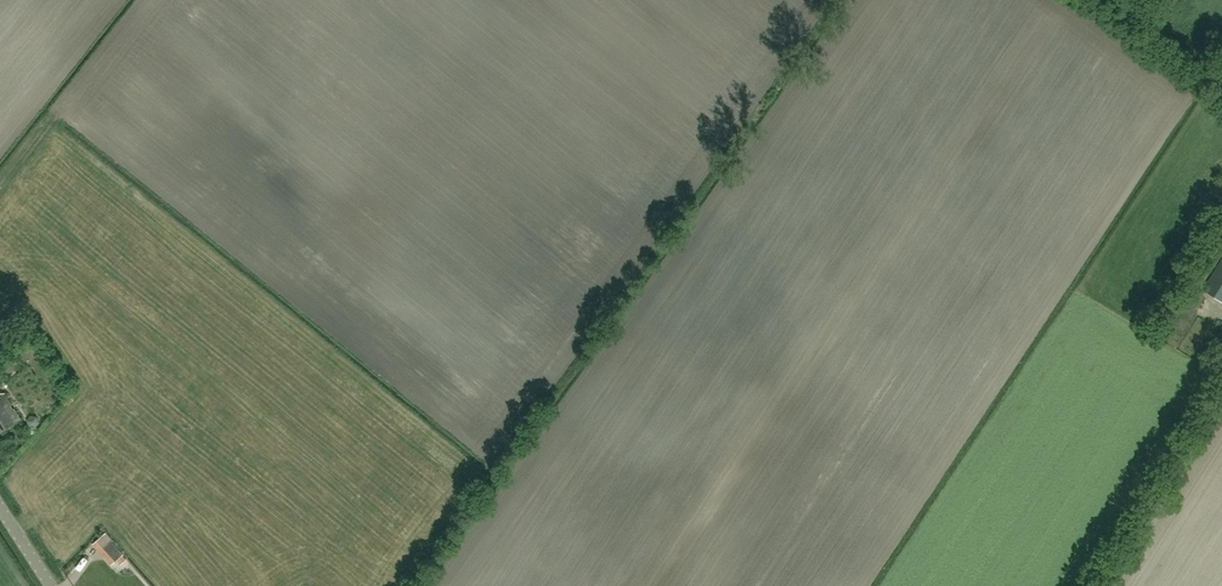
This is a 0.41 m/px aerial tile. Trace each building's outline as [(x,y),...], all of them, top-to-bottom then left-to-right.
[(1221,302),(1221,259),(1202,290),(1221,302)] [(22,357),(26,362),(36,354),(27,342),(13,354),(18,361),(22,357)] [(20,419),(14,409),(13,409),(10,405),(11,405),(4,393),(0,394),(0,432),(4,434),(8,431),(7,427),(14,423),(20,419)] [(110,541),(104,533),(93,543),(111,563),(116,559),(120,563),(125,559),(108,543),(110,541)]
